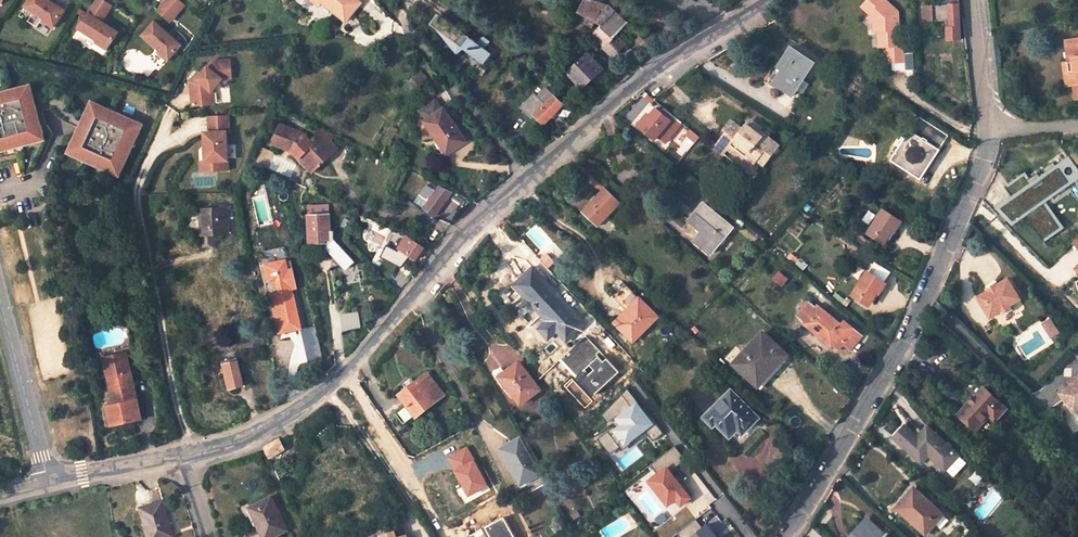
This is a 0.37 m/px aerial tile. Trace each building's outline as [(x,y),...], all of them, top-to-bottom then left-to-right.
[(48,0),(32,0),(27,9),(45,21),(43,23),(54,30),(66,11),(48,0)] [(101,22),(112,5),(105,1),(104,0),(97,0),(79,28),(97,40),(96,43),(107,50),(118,33),(101,22)] [(177,0),(166,0),(160,7),(172,18),(184,6),(177,0)] [(321,9),(324,6),(347,24),(360,8),(351,0),(310,0),(321,9)] [(588,0),(585,0),(581,9),(597,20),(604,23),(595,32),(599,34),(601,30),(614,37),(617,33),(620,35),(627,28),(609,10),(588,0)] [(887,63),(901,62),(900,46),(898,46),(896,25),(892,22),(891,18),(895,14),(880,0),(867,0),(860,8),(869,17),(876,23),(876,32),(877,48),(886,47),(887,63)] [(961,39),(959,0),(951,0),(951,3),(923,5),(924,19),(950,17),(951,28),(946,28),(947,40),(961,39)] [(597,20),(581,9),(573,25),(582,30),(585,24),(593,28),(597,20)] [(459,51),(462,48),(482,64),(490,53),(438,13),(427,27),(459,51)] [(872,32),(876,32),(876,23),(869,17),(866,20),(872,24),(872,32)] [(181,45),(154,22),(143,35),(159,49),(157,52),(168,60),(181,45)] [(599,34),(595,32),(594,33),(598,37),(601,33),(610,43),(600,53),(609,62),(623,48),(615,40),(620,35),(617,33),(614,37),(601,30),(599,34)] [(1066,47),(1072,46),(1072,41),(1077,41),(1077,36),(1065,37),(1066,47)] [(1066,47),(1061,47),(1063,75),(1068,75),(1069,88),(1074,88),(1076,101),(1077,101),(1077,41),(1072,41),(1072,46),(1066,47)] [(813,62),(786,45),(774,64),(777,66),(768,80),(792,94),(813,62)] [(599,70),(587,58),(569,74),(581,87),(599,70)] [(211,92),(221,80),(230,79),(228,61),(210,63),(200,76),(196,81),(189,83),(192,107),(210,105),(209,95),(211,92)] [(200,76),(197,73),(189,83),(196,81),(200,76)] [(35,113),(29,115),(28,109),(34,107),(31,99),(28,99),(25,88),(0,94),(0,154),(4,152),(3,148),(20,143),(21,148),(29,146),(28,141),(43,137),(40,127),(39,127),(35,113)] [(544,126),(564,107),(555,97),(556,97),(548,89),(539,98),(536,95),(521,108),(532,120),(535,117),(544,126)] [(436,100),(419,113),(426,123),(443,110),(436,100)] [(95,104),(91,103),(86,114),(87,114),(90,116),(95,104)] [(142,126),(95,104),(90,116),(87,114),(83,123),(87,124),(85,130),(81,129),(75,142),(73,141),(69,151),(83,157),(82,161),(89,165),(91,161),(102,166),(101,170),(110,174),(112,170),(121,174),(131,151),(127,149),(133,135),(137,136),(142,126)] [(466,141),(443,110),(426,123),(438,140),(440,138),(450,153),(466,141)] [(654,140),(669,122),(656,110),(648,119),(650,120),(641,129),(654,140)] [(228,171),(226,133),(229,133),(228,116),(208,117),(209,133),(204,133),(205,163),(212,162),(213,172),(228,171)] [(756,178),(782,147),(766,135),(764,137),(755,130),(753,132),(747,126),(744,129),(734,120),(726,129),(729,131),(718,146),(756,178)] [(307,132),(289,121),(279,140),(297,151),(300,148),(318,171),(344,153),(338,144),(330,134),(317,143),(314,138),(308,143),(305,140),(307,136),(305,135),(307,132)] [(751,122),(747,126),(753,132),(755,130),(764,137),(766,135),(751,122)] [(684,125),(672,141),(687,151),(699,135),(684,125)] [(909,131),(891,159),(919,178),(938,150),(909,131)] [(338,144),(345,139),(331,132),(330,134),(338,144)] [(44,142),(43,137),(28,141),(29,146),(44,142)] [(3,148),(4,152),(21,148),(20,143),(3,148)] [(297,151),(315,174),(318,171),(300,148),(297,151)] [(83,157),(69,151),(67,155),(82,161),(83,157)] [(997,209),(999,211),(996,212),(1003,219),(1005,218),(1010,223),(1024,213),(1042,239),(1060,226),(1042,201),(1068,182),(1053,161),(1042,169),(1044,173),(1039,176),(1037,172),(1009,192),(1013,198),(997,209)] [(213,172),(212,162),(205,163),(200,163),(201,173),(213,172)] [(434,217),(451,193),(439,187),(434,193),(425,187),(414,200),(424,206),(422,211),(434,217)] [(621,205),(606,190),(582,213),(597,228),(621,205)] [(701,235),(695,242),(711,255),(732,230),(703,205),(687,223),(701,235)] [(329,206),(308,206),(310,250),(329,250),(344,268),(353,261),(334,239),(333,232),(330,232),(329,206)] [(900,222),(883,210),(867,233),(883,243),(892,229),(894,231),(900,222)] [(199,215),(201,241),(227,240),(226,214),(199,215)] [(414,257),(421,246),(405,236),(393,230),(385,245),(394,250),(396,247),(406,252),(414,257)] [(201,241),(201,252),(213,251),(213,241),(201,241)] [(890,273),(873,262),(867,272),(883,283),(890,273)] [(291,272),(287,273),(286,263),(264,267),(266,280),(274,278),(277,296),(274,296),(282,335),(299,331),(290,288),(294,287),(291,272)] [(535,272),(519,287),(517,289),(524,296),(513,305),(521,313),(531,304),(548,323),(540,330),(548,339),(556,332),(565,342),(584,325),(535,272)] [(883,283),(867,272),(851,296),(867,306),(876,291),(878,293),(885,284),(883,283)] [(998,283),(988,289),(977,296),(989,316),(998,310),(1000,314),(1010,308),(1008,305),(1019,297),(1008,278),(998,283)] [(996,280),(987,286),(988,289),(998,283),(996,280)] [(269,297),(276,336),(282,335),(274,296),(269,297)] [(633,343),(657,318),(639,299),(614,324),(633,343)] [(807,304),(803,301),(798,307),(802,310),(795,318),(803,323),(801,325),(830,348),(832,347),(838,352),(843,346),(849,352),(861,338),(846,324),(842,328),(816,307),(814,308),(808,303),(807,304)] [(355,312),(338,315),(341,328),(358,325),(355,312)] [(1050,318),(1041,323),(1050,338),(1059,332),(1050,318)] [(750,374),(759,383),(784,356),(761,335),(733,365),(746,377),(750,374)] [(104,358),(114,405),(107,406),(111,425),(141,419),(127,353),(104,358)] [(232,363),(226,365),(232,389),(244,386),(237,358),(231,360),(232,363)] [(517,362),(498,376),(519,405),(538,391),(517,362)] [(416,417),(444,395),(427,374),(399,395),(416,417)] [(1077,379),(1077,376),(1077,375),(1068,382),(1070,385),(1077,379)] [(1070,385),(1059,393),(1073,412),(1077,408),(1077,379),(1070,385)] [(626,391),(602,414),(612,424),(607,430),(625,449),(654,420),(626,391)] [(993,423),(1004,412),(982,391),(957,416),(972,432),(988,417),(993,423)] [(758,419),(731,392),(704,418),(713,428),(716,424),(729,438),(737,431),(742,435),(758,419)] [(646,430),(652,439),(661,433),(655,424),(646,430)] [(956,456),(925,426),(915,436),(903,424),(891,436),(919,464),(928,455),(943,470),(956,456)] [(608,453),(617,447),(608,431),(599,437),(608,453)] [(284,449),(280,439),(266,445),(271,455),(284,449)] [(540,473),(521,439),(501,449),(521,484),(540,473)] [(686,459),(675,446),(651,465),(658,474),(650,481),(668,505),(677,499),(681,505),(691,498),(670,471),(686,459)] [(280,475),(274,463),(264,467),(270,480),(280,475)] [(940,518),(911,490),(893,509),(909,525),(911,523),(924,535),(940,518)] [(263,536),(265,536),(285,529),(271,496),(249,505),(263,536)] [(139,511),(146,532),(148,531),(149,536),(171,536),(161,505),(139,511)] [(677,534),(679,536),(716,536),(707,525),(703,528),(695,519),(677,534)] [(862,524),(850,536),(877,536),(862,524)]
